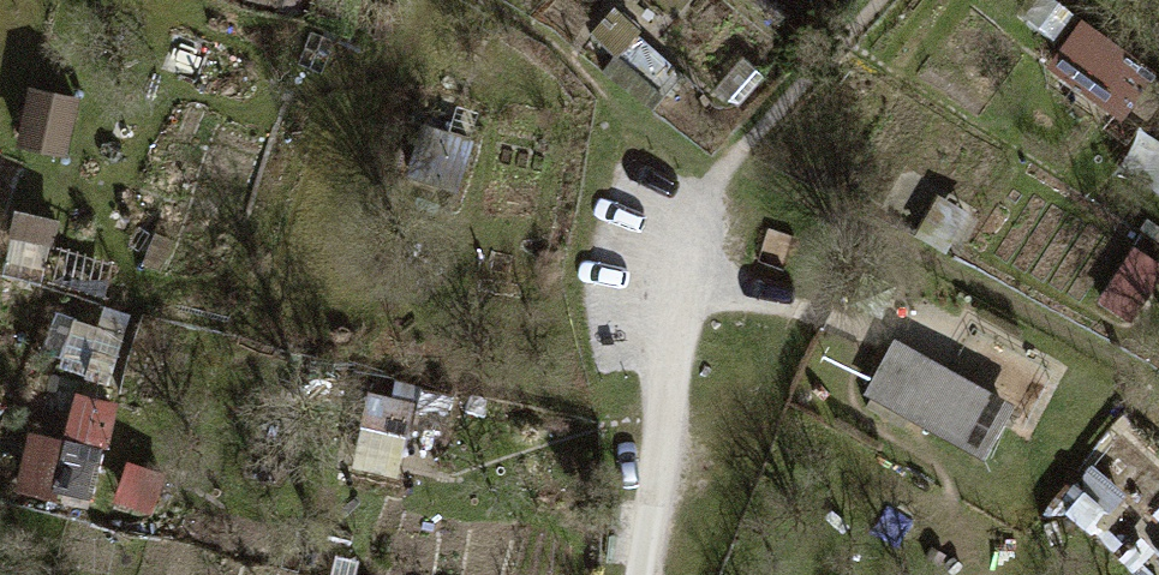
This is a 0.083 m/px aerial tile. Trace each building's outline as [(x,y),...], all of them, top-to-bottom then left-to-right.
[(1158,66),(1082,13),(1046,65),(1122,118),(1132,103),(1152,117),(1158,107),(1158,77),(1153,73),(1158,66)] [(669,88),(682,73),(638,34),(625,49),(669,88)] [(651,110),(666,92),(616,51),(601,69),(651,110)] [(722,81),(741,98),(765,73),(746,56),(722,81)] [(67,153),(79,92),(29,82),(16,143),(67,153)] [(403,169),(458,187),(476,136),(471,135),(481,108),(456,99),(450,118),(423,109),(403,169)] [(949,247),(970,207),(941,192),(920,232),(949,247)] [(53,247),(60,214),(17,205),(9,237),(53,247)] [(1131,318),(1158,277),(1158,259),(1136,244),(1100,297),(1131,318)] [(1001,407),(881,340),(850,394),(971,461),(1001,407)] [(449,432),(458,389),(396,377),(394,392),(362,386),(356,419),(363,421),(355,465),(397,473),(407,424),(449,432)] [(53,487),(90,497),(104,443),(67,434),(53,487)] [(151,512),(166,470),(130,458),(115,500),(151,512)]
